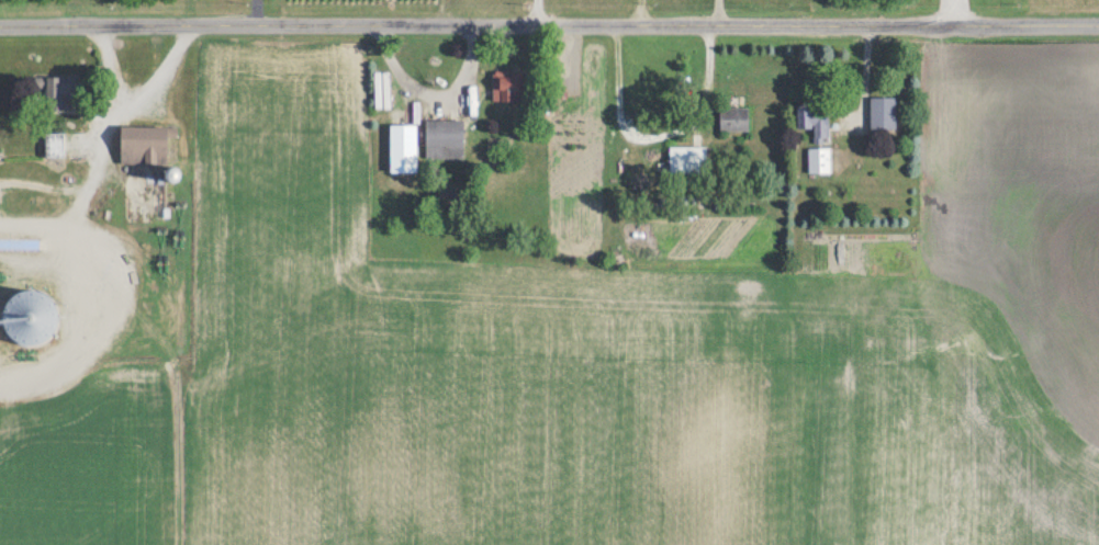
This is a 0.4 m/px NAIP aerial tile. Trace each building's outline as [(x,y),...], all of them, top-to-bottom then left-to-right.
[(895,97),(870,97),(871,129),(896,129),(895,97)] [(748,130),(748,109),(720,108),(720,130),(748,130)] [(799,127),(814,128),(814,138),(828,138),(829,113),(799,112),(799,127)] [(425,159),(463,159),(463,120),(426,119),(425,159)] [(122,124),(121,163),(172,165),(173,126),(122,124)] [(390,124),(391,172),(417,172),(417,124),(390,124)] [(46,157),(64,157),(63,133),(45,133),(46,157)] [(705,146),(670,146),(670,172),(706,171),(705,146)] [(808,172),(829,172),(829,148),(809,148),(808,172)] [(21,283),(0,327),(0,328),(45,349),(66,305),(21,283)]
